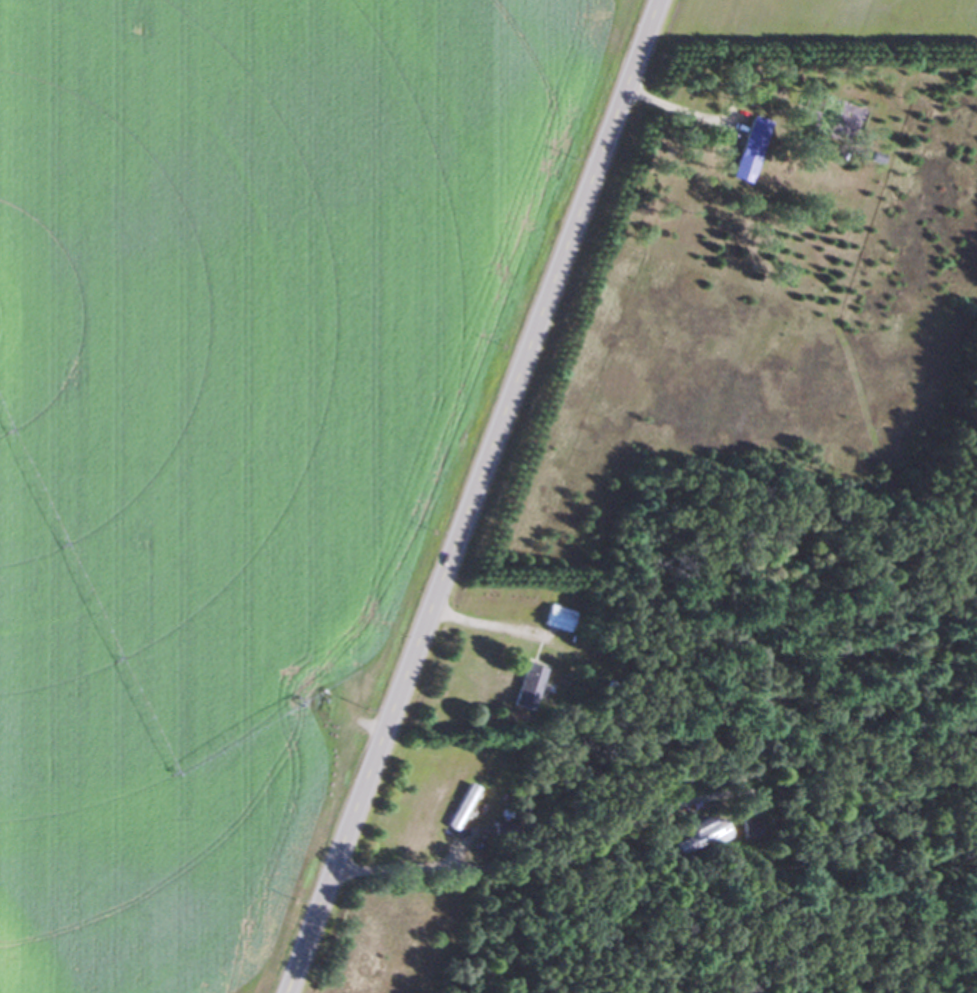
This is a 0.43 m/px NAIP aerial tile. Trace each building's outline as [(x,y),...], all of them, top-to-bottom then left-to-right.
[(746,184),(766,123),(747,117),(727,177),(746,184)] [(538,623),(563,632),(570,612),(546,603),(538,623)] [(540,667),(520,662),(509,705),(529,710),(540,667)] [(474,788),(464,783),(442,825),(452,830),(474,788)] [(679,827),(683,837),(670,843),(677,858),(725,835),(713,810),(679,827)] [(740,818),(740,838),(763,838),(763,818),(740,818)]
